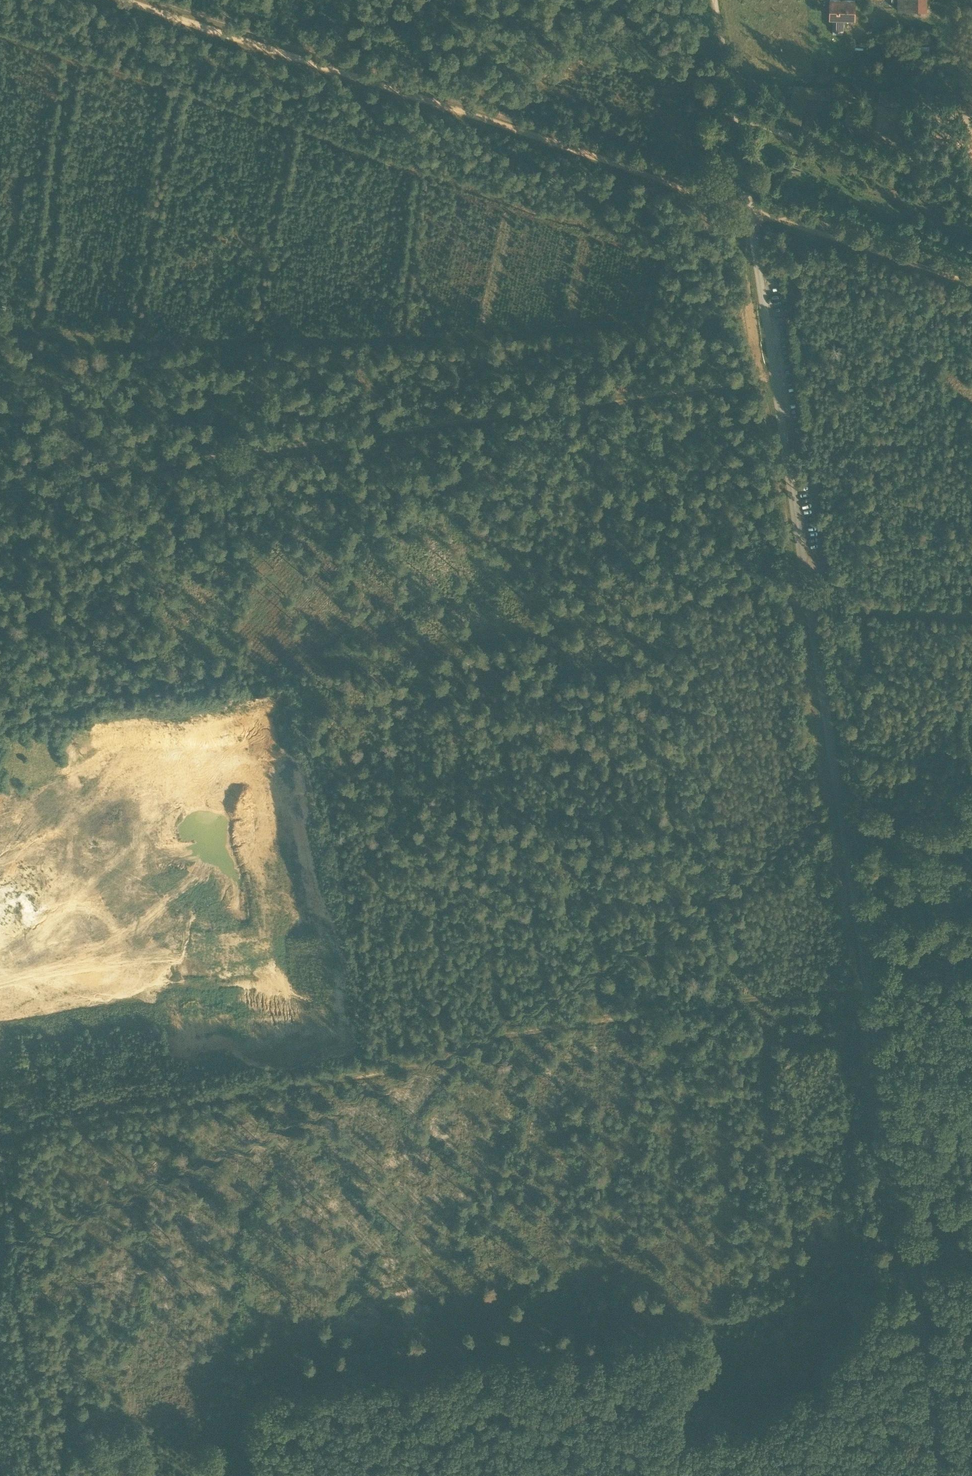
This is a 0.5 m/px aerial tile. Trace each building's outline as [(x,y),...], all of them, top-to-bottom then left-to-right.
[(853,16),(854,0),(830,0),(829,16),(833,16),(842,16),(853,16)] [(926,9),(926,0),(897,0),(897,9),(926,9)] [(832,29),(842,29),(842,22),(842,16),(833,16),(833,22),(832,29)] [(920,51),(929,50),(929,43),(920,43),(920,51)] [(911,128),(906,136),(915,142),(920,134),(911,128)]
